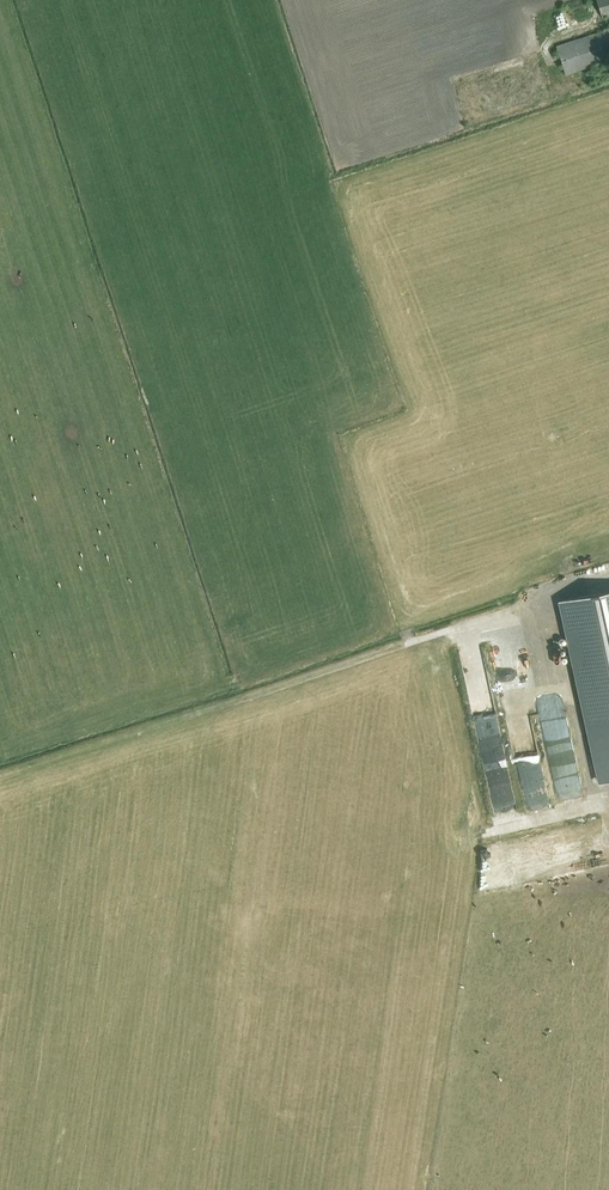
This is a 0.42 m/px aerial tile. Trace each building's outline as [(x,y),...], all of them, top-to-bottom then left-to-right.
[(602,17),(608,14),(608,0),(597,0),(602,17)] [(556,45),(566,75),(608,61),(608,28),(556,45)] [(562,601),(601,781),(608,780),(608,590),(562,601)] [(503,758),(508,757),(498,710),(481,714),(484,731),(490,730),(491,734),(482,736),(483,742),(493,740),(495,749),(498,748),(497,741),(500,740),(503,758)]
